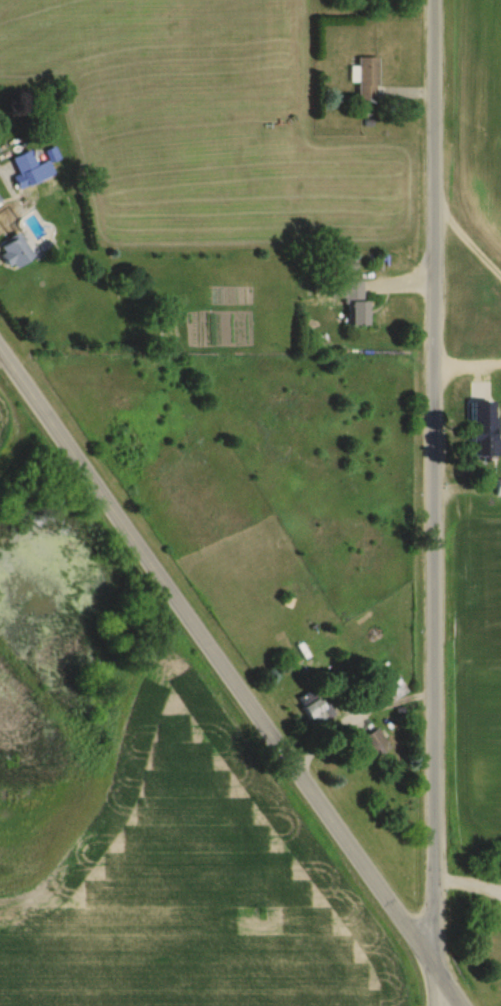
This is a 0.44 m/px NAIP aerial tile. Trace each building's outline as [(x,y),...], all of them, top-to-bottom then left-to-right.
[(377,57),(357,57),(357,100),(377,100),(377,57)] [(18,190),(42,178),(29,150),(13,158),(20,173),(12,177),(18,190)] [(4,267),(28,263),(24,238),(0,243),(0,245),(4,267)] [(361,281),(343,281),(343,298),(361,298),(361,281)] [(350,301),(350,326),(367,326),(367,301),(350,301)] [(497,427),(473,427),(473,458),(497,458),(497,427)] [(389,691),(399,686),(394,675),(384,680),(389,691)] [(330,720),(316,689),(298,697),(312,727),(330,720)] [(361,738),(372,759),(390,749),(379,729),(361,738)]
